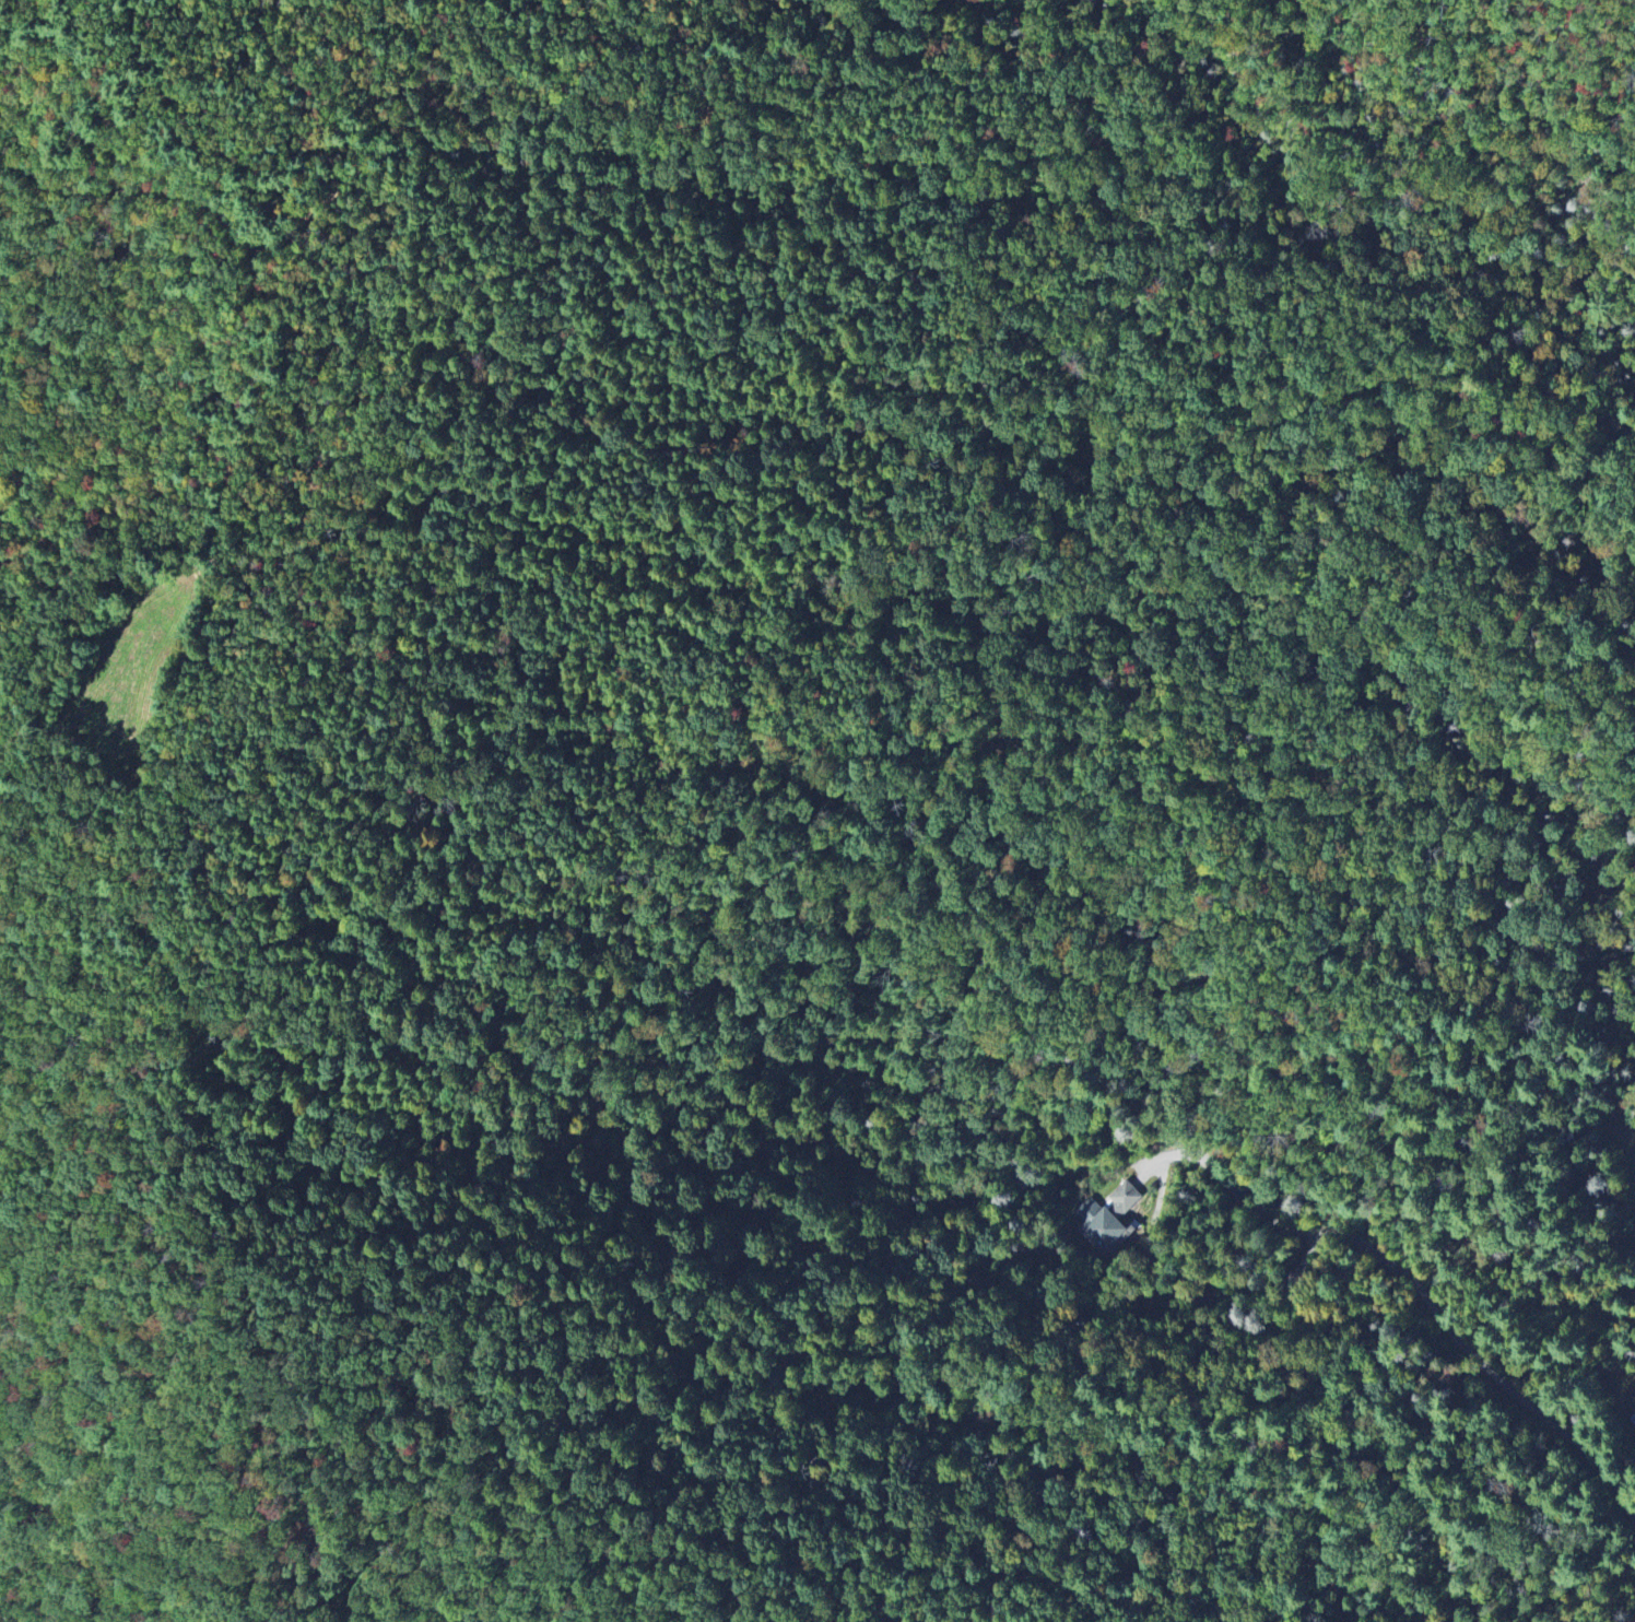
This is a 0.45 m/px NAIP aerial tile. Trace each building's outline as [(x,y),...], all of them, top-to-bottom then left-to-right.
[(1075,1213),(1087,1226),(1086,1227),(1114,1258),(1145,1230),(1137,1222),(1130,1229),(1120,1220),(1129,1212),(1119,1201),(1106,1213),(1092,1198),(1075,1213)]
